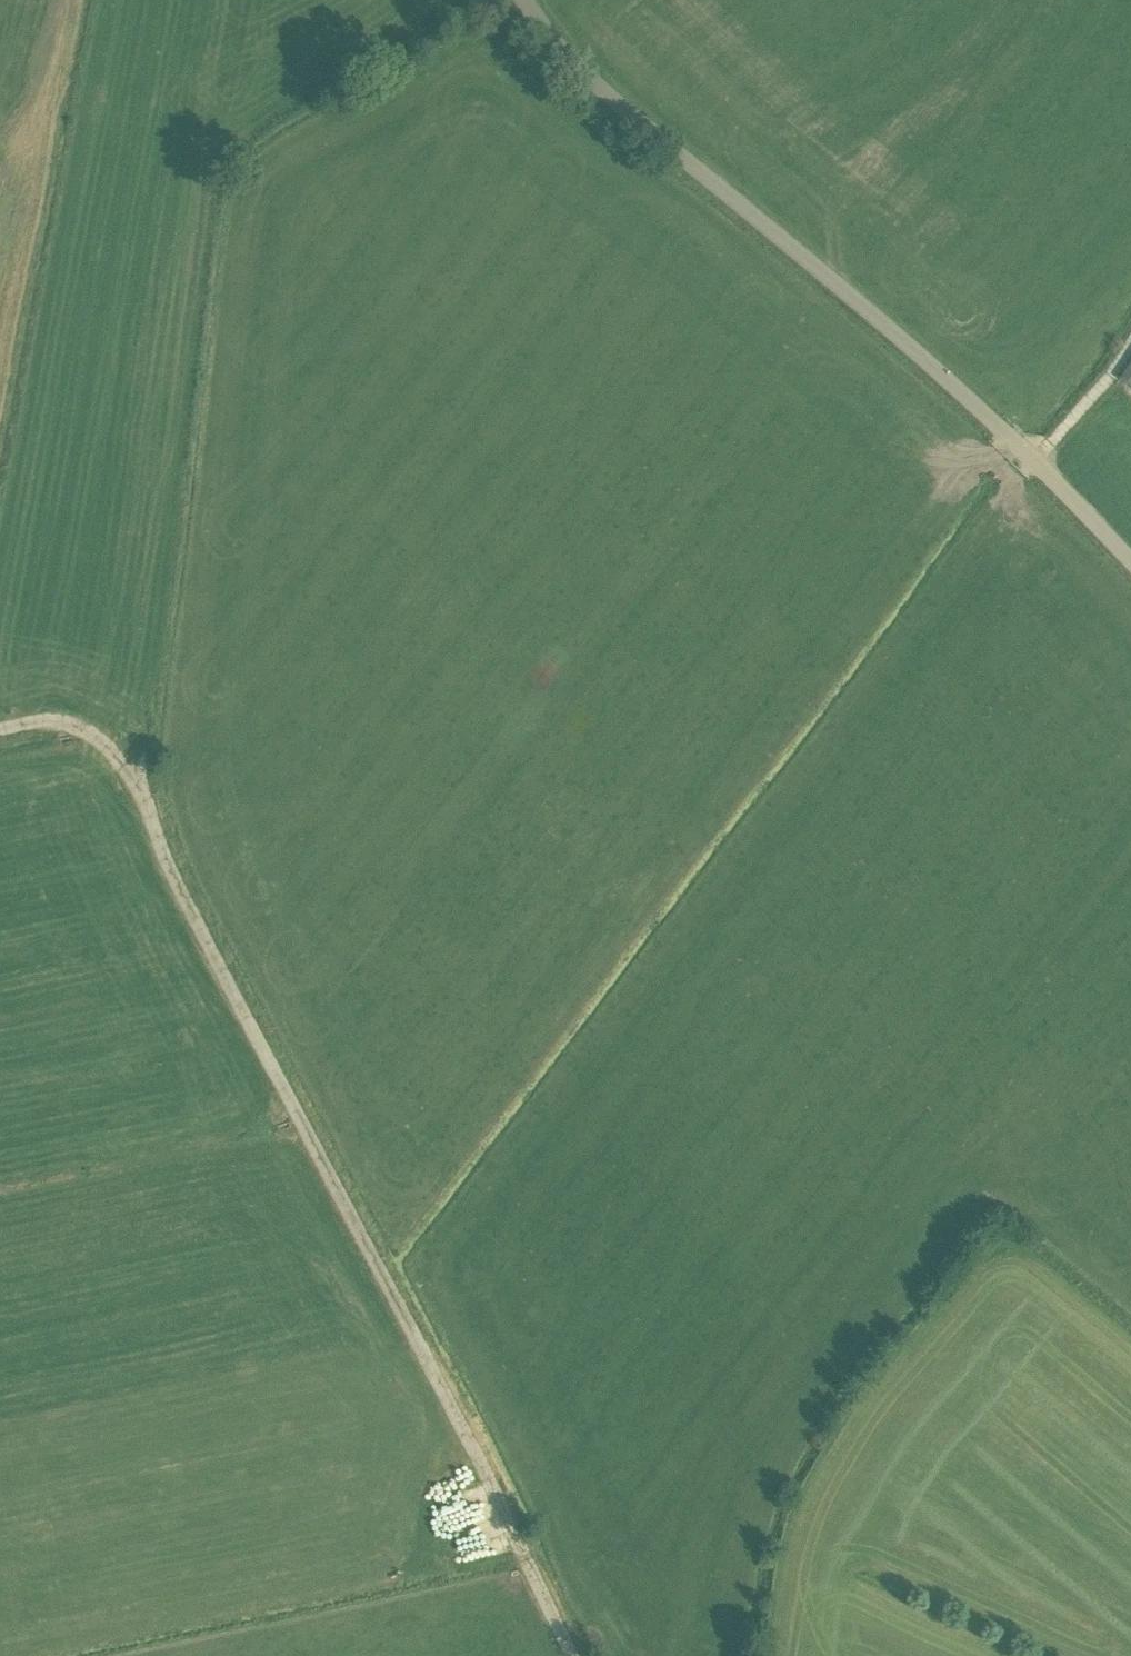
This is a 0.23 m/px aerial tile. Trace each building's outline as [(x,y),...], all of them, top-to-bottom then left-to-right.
[(1121,378),(1130,384),(1130,363),(1121,378)]
